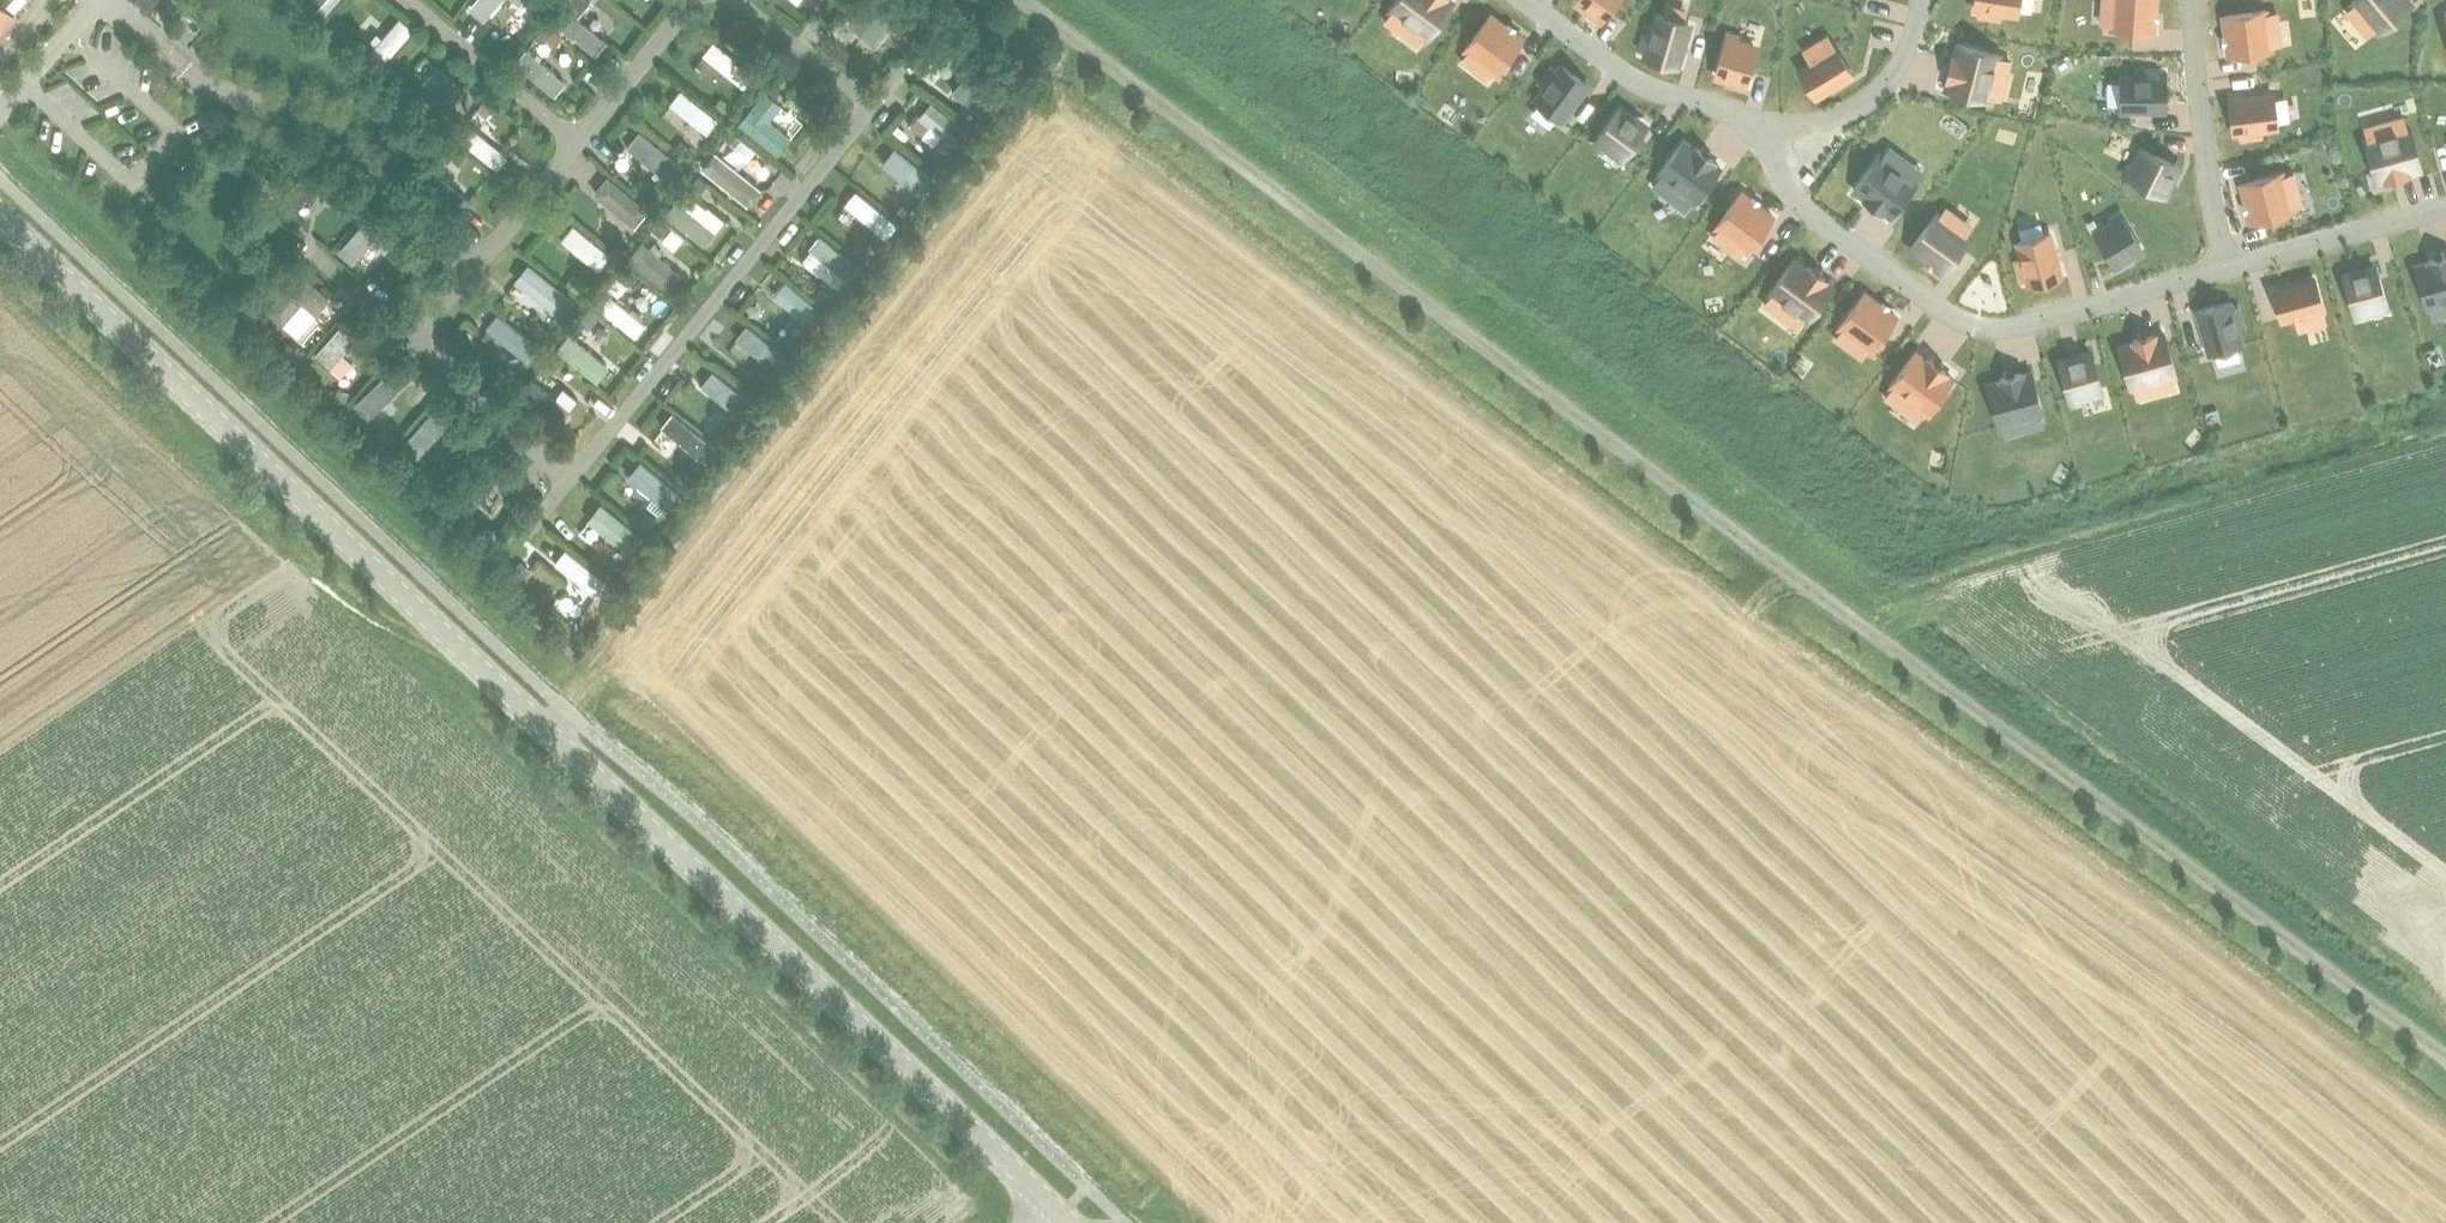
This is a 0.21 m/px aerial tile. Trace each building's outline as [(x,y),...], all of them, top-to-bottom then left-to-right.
[(13,16),(2,6),(8,0),(0,0),(0,29),(13,16)] [(145,11),(154,0),(134,0),(145,11)] [(303,8),(319,22),(339,0),(310,0),(303,8)] [(467,13),(482,25),(502,0),(477,0),(467,13)] [(518,9),(525,0),(507,0),(518,9)] [(588,5),(582,0),(570,0),(551,24),(594,60),(605,46),(575,21),(588,5)] [(891,0),(866,0),(850,20),(876,40),(901,8),(891,0)] [(1382,22),(1390,28),(1399,14),(1425,33),(1448,2),(1445,0),(1394,0),(1389,7),(1392,9),(1382,22)] [(1600,16),(1613,0),(1580,0),(1600,16)] [(1973,2),(1992,5),(1990,15),(1997,16),(1999,7),(2015,9),(2017,0),(1973,0),(1973,2)] [(2111,0),(2109,26),(2150,30),(2153,0),(2108,0),(2111,0)] [(2346,9),(2352,17),(2359,12),(2376,32),(2412,0),(2349,0),(2352,4),(2346,9)] [(2264,10),(2223,15),(2228,54),(2269,48),(2266,22),(2278,20),(2276,11),(2264,12),(2264,10)] [(1467,48),(1457,62),(1465,67),(1475,53),(1494,68),(1517,37),(1488,15),(1465,46),(1467,48)] [(908,16),(899,28),(909,37),(919,25),(908,16)] [(1645,29),(1643,37),(1651,39),(1646,56),(1674,64),(1686,25),(1657,16),(1653,32),(1645,29)] [(412,32),(397,18),(363,56),(378,70),(412,32)] [(1724,40),(1715,70),(1744,79),(1753,48),(1724,40)] [(941,41),(926,41),(927,56),(942,55),(941,41)] [(753,77),(713,42),(703,54),(743,89),(753,77)] [(1957,42),(1946,88),(1985,98),(1993,65),(2007,68),(2009,59),(1995,56),(1996,52),(1957,42)] [(1813,62),(1800,70),(1813,91),(1848,70),(1835,49),(1832,44),(1810,57),(1813,62)] [(566,84),(527,50),(515,64),(555,97),(566,84)] [(953,90),(986,115),(1008,88),(977,61),(953,90)] [(437,120),(466,87),(439,63),(410,95),(437,120)] [(387,66),(380,74),(394,86),(401,78),(387,66)] [(1544,88),(1535,100),(1559,117),(1583,83),(1560,66),(1549,81),(1542,76),(1537,83),(1544,88)] [(2137,76),(2119,76),(2119,108),(2164,108),(2164,75),(2145,76),(2145,70),(2137,70),(2137,76)] [(717,121),(678,90),(667,105),(705,136),(717,121)] [(2273,93),(2228,99),(2232,130),(2250,128),(2251,135),(2259,134),(2258,127),(2277,125),(2273,93)] [(768,125),(780,110),(763,96),(738,128),(777,160),(791,143),(768,125)] [(970,135),(931,103),(919,118),(958,150),(970,135)] [(1616,109),(1597,134),(1622,152),(1640,127),(1616,109)] [(2410,121),(2361,134),(2373,179),(2382,176),(2383,180),(2411,173),(2410,169),(2422,166),(2410,121)] [(509,158),(467,124),(456,137),(498,171),(509,158)] [(678,165),(637,132),(625,147),(666,180),(678,165)] [(1660,175),(1651,187),(1658,193),(1668,180),(1694,200),(1716,170),(1709,164),(1710,162),(1695,151),(1693,153),(1680,143),(1657,173),(1660,175)] [(2143,149),(2129,177),(2159,192),(2173,163),(2143,149)] [(920,197),(933,180),(893,150),(880,167),(920,197)] [(760,192),(714,154),(700,170),(747,208),(760,192)] [(1875,159),(1853,188),(1865,196),(1864,198),(1881,210),(1882,209),(1889,214),(1911,185),(1875,159)] [(2281,170),(2239,181),(2250,220),(2292,209),(2284,182),(2295,179),(2292,170),(2282,173),(2281,170)] [(470,202),(433,173),(422,188),(459,216),(470,202)] [(647,213),(606,179),(592,196),(633,230),(647,213)] [(1740,191),(1715,225),(1735,240),(1726,252),(1734,258),(1743,245),(1746,247),(1770,214),(1740,191)] [(897,227),(854,193),(843,206),(887,240),(897,227)] [(355,198),(345,205),(354,217),(363,210),(355,198)] [(714,234),(675,202),(663,216),(702,248),(714,234)] [(387,257),(400,242),(371,216),(336,256),(350,269),(373,244),(387,257)] [(1933,217),(1911,247),(1941,269),(1963,239),(1933,217)] [(2121,218),(2096,233),(2113,262),(2138,247),(2121,218)] [(609,256),(571,227),(560,241),(598,270),(609,256)] [(2021,255),(2012,258),(2019,281),(2028,278),(2029,284),(2058,275),(2046,232),(2017,241),(2021,255)] [(858,269),(819,237),(808,251),(847,283),(858,269)] [(679,276),(641,244),(627,261),(665,293),(679,276)] [(414,249),(404,254),(410,267),(421,262),(414,249)] [(2415,264),(2426,309),(2429,308),(2431,317),(2444,314),(2441,305),(2445,304),(2445,253),(2423,259),(2424,262),(2415,264)] [(1771,294),(1761,306),(1769,312),(1779,299),(1804,318),(1829,285),(1821,279),(1823,277),(1807,266),(1806,268),(1793,258),(1768,292),(1771,294)] [(2376,260),(2340,269),(2351,312),(2353,317),(2367,314),(2366,308),(2387,302),(2376,260)] [(574,303),(526,266),(512,283),(561,320),(574,303)] [(314,319),(328,304),(298,277),(264,316),(280,330),(300,307),(314,319)] [(2314,279),(2271,290),(2278,317),(2294,313),(2295,318),(2299,330),(2306,328),(2302,316),(2322,311),(2314,279)] [(823,315),(783,284),(773,297),(813,328),(823,315)] [(644,326),(602,292),(591,305),(633,339),(644,326)] [(1841,328),(1832,340),(1840,345),(1848,334),(1869,348),(1893,315),(1863,293),(1838,326),(1841,328)] [(2228,300),(2198,308),(2209,351),(2239,343),(2235,326),(2240,325),(2238,317),(2233,319),(2228,300)] [(535,347),(495,314),(482,329),(523,363),(535,347)] [(364,332),(348,318),(314,355),(329,369),(364,332)] [(791,362),(745,327),(734,341),(780,376),(791,362)] [(2129,341),(2119,344),(2130,384),(2133,383),(2137,398),(2146,396),(2142,381),(2172,373),(2162,332),(2152,335),(2152,332),(2128,339),(2129,341)] [(608,369),(569,336),(556,351),(595,384),(608,369)] [(287,343),(281,355),(298,363),(304,351),(287,343)] [(1892,387),(1883,399),(1890,405),(1899,393),(1925,412),(1950,379),(1942,373),(1944,371),(1928,360),(1927,362),(1914,352),(1889,385),(1892,387)] [(2089,353),(2059,361),(2068,395),(2071,406),(2083,403),(2080,392),(2098,387),(2089,353)] [(411,375),(396,361),(355,405),(371,419),(411,375)] [(2002,378),(1985,382),(1996,424),(1999,423),(2003,438),(2013,436),(2009,421),(2041,412),(2030,370),(2020,373),(2020,371),(2001,375),(2002,378)] [(752,405),(710,372),(698,387),(739,420),(752,405)] [(570,413),(530,380),(518,395),(558,428),(570,413)] [(461,423),(438,403),(403,443),(427,463),(461,423)] [(716,450),(671,414),(659,428),(705,465),(716,450)] [(506,497),(519,481),(489,457),(461,491),(476,503),(491,485),(506,497)] [(679,495),(638,463),(625,479),(666,511),(679,495)] [(641,539),(598,506),(585,523),(627,556),(641,539)] [(498,529),(481,528),(480,539),(498,540),(498,529)] [(605,583),(562,551),(552,564),(595,597),(605,583)]
